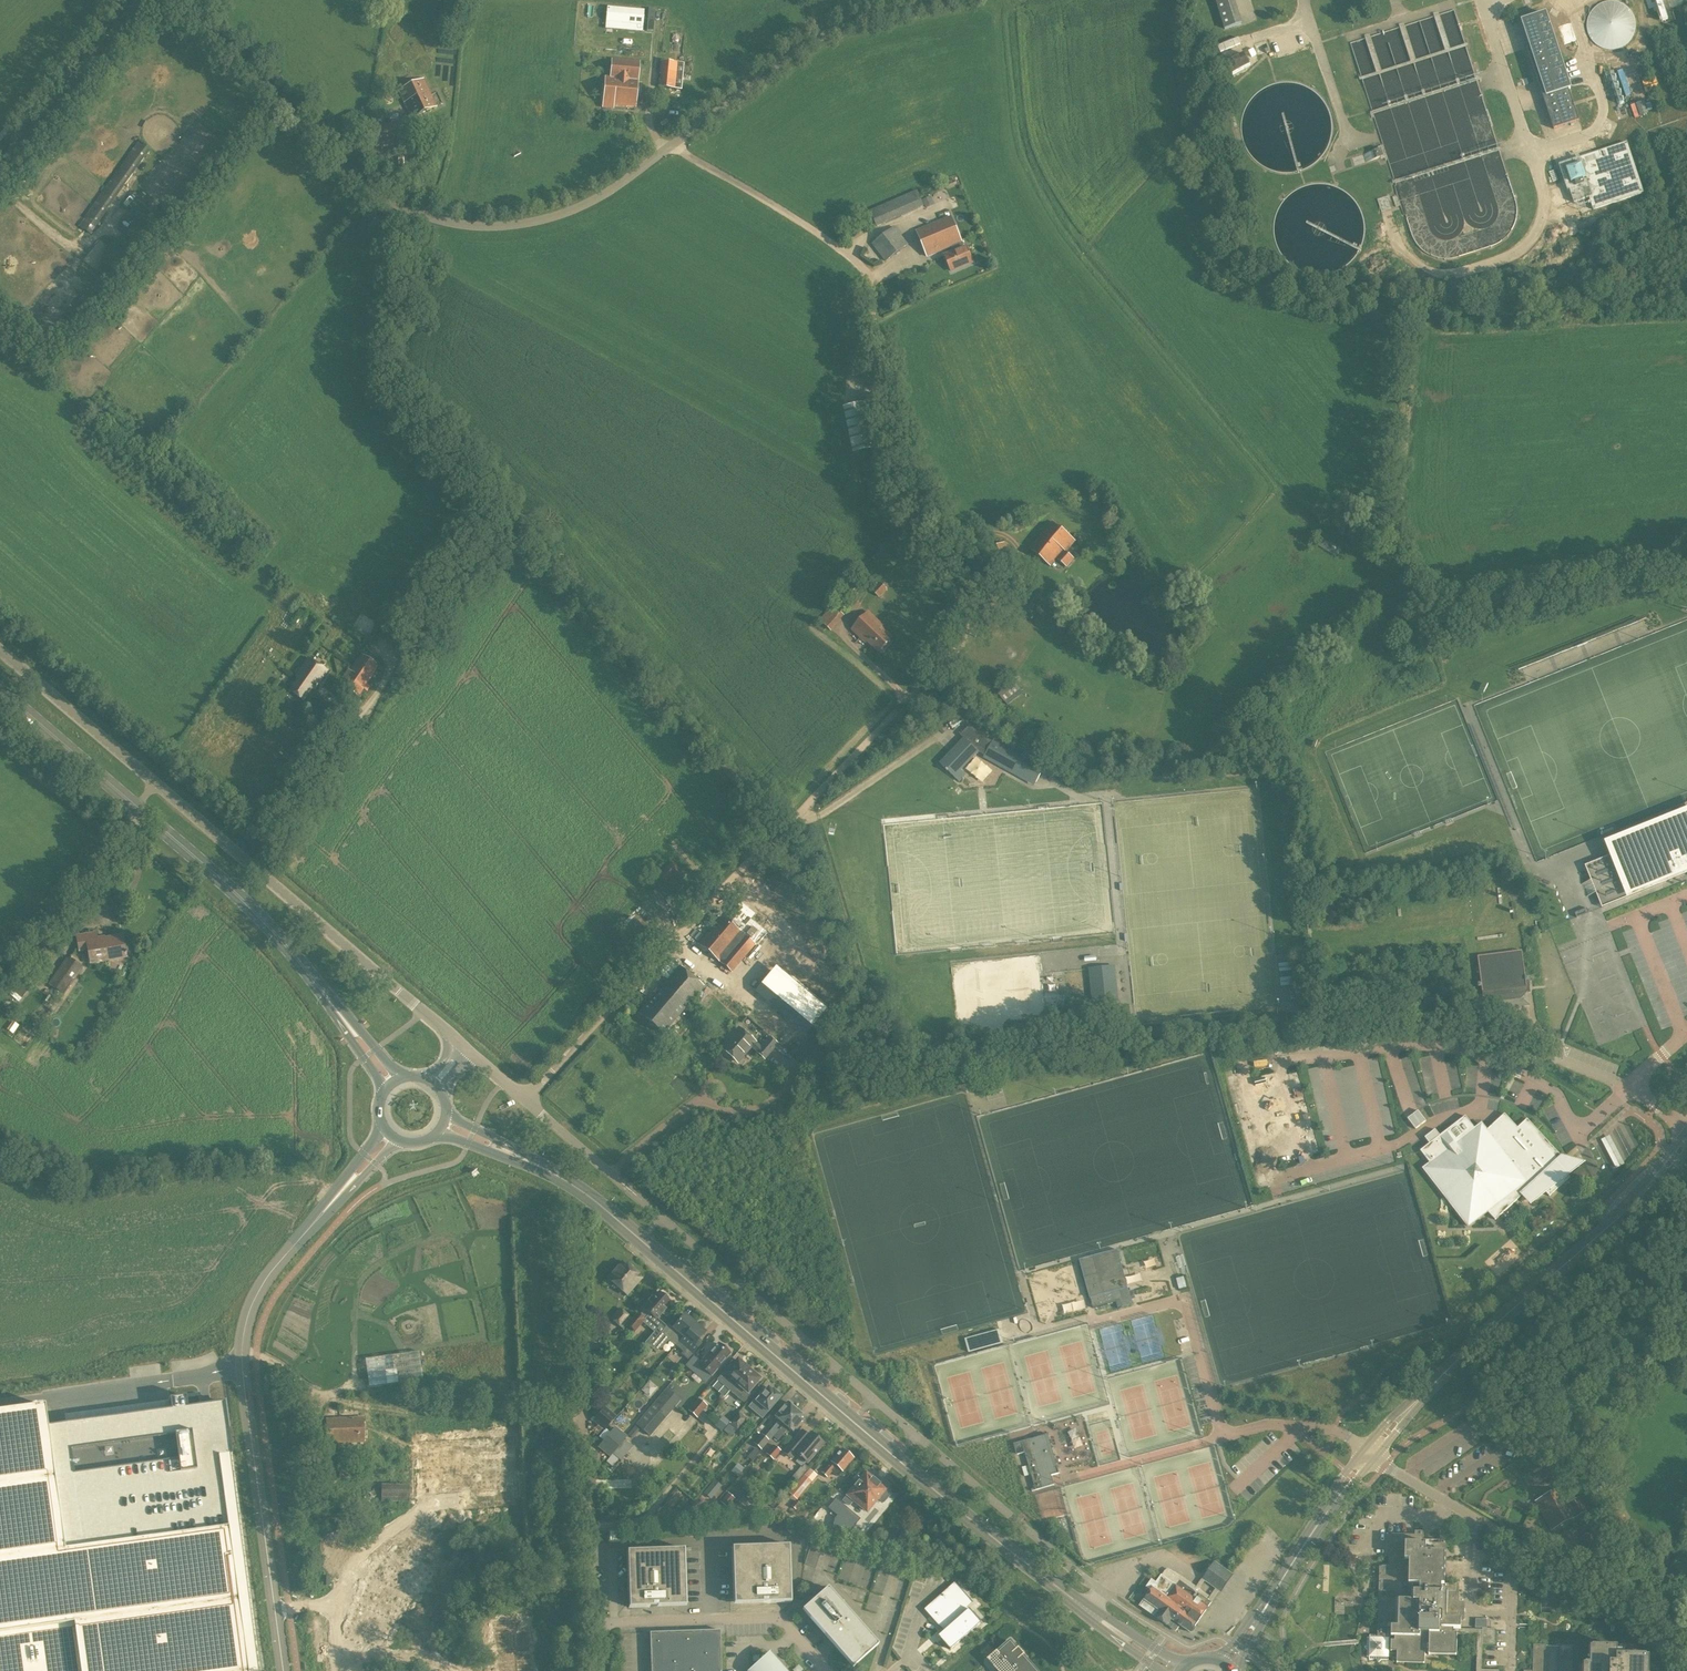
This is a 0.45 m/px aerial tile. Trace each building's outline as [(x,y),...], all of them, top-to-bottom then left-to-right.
[(1224,29),(1242,24),(1235,0),(1215,0),(1224,29)] [(1662,21),(1667,19),(1661,0),(1655,0),(1662,21)] [(1634,33),(1635,32),(1635,30),(1635,29),(1635,28),(1635,27),(1635,25),(1635,24),(1635,22),(1635,19),(1634,17),(1633,15),(1633,14),(1632,12),(1631,12),(1630,10),(1629,8),(1627,7),(1625,5),(1622,4),(1621,3),(1619,2),(1618,2),(1615,1),(1613,1),(1610,1),(1609,1),(1606,2),(1604,2),(1602,3),(1601,4),(1599,4),(1598,5),(1596,6),(1595,7),(1594,9),(1592,11),(1591,12),(1590,14),(1589,16),(1588,18),(1588,19),(1588,21),(1587,23),(1587,24),(1587,26),(1587,28),(1588,30),(1588,32),(1589,34),(1590,37),(1591,38),(1592,40),(1594,42),(1595,43),(1597,45),(1599,46),(1602,47),(1603,48),(1605,48),(1607,49),(1611,49),(1612,49),(1614,49),(1617,49),(1618,48),(1621,48),(1622,47),(1624,46),(1626,45),(1627,44),(1629,42),(1630,40),(1632,38),(1633,36),(1634,33)] [(644,9),(607,6),(605,28),(642,32),(644,9)] [(647,7),(646,30),(656,30),(656,7),(647,7)] [(1530,47),(1527,48),(1553,129),(1578,121),(1573,106),(1572,103),(1568,90),(1571,89),(1546,12),(1521,21),(1521,22),(1530,47)] [(610,61),(609,79),(605,78),(603,104),(636,107),(638,62),(610,61)] [(661,62),(658,88),(681,90),(684,63),(661,62)] [(400,91),(412,117),(435,107),(423,80),(400,91)] [(399,121),(378,124),(380,146),(402,144),(399,121)] [(149,150),(138,142),(79,226),(91,234),(149,150)] [(1589,197),(1593,209),(1643,192),(1626,142),(1558,164),(1567,190),(1569,189),(1574,202),(1589,197)] [(1382,159),(1379,151),(1370,154),(1373,162),(1382,159)] [(870,211),(877,227),(924,207),(917,191),(870,211)] [(927,257),(954,246),(962,243),(951,217),(917,232),(927,257)] [(135,237),(143,244),(154,231),(146,224),(135,237)] [(872,244),(886,261),(908,244),(894,227),(872,244)] [(962,243),(954,246),(956,251),(945,255),(952,271),(972,262),(966,247),(964,248),(962,243)] [(113,261),(119,266),(126,258),(121,253),(113,261)] [(870,401),(844,407),(855,453),(881,446),(870,401)] [(1030,548),(1050,566),(1057,558),(1067,567),(1074,559),(1066,552),(1075,541),(1052,522),(1030,548)] [(1319,546),(1335,556),(1341,546),(1325,536),(1319,546)] [(988,549),(998,573),(1016,565),(1005,542),(988,549)] [(854,581),(845,590),(854,599),(862,590),(854,581)] [(880,582),(872,591),(879,597),(887,589),(880,582)] [(321,592),(315,600),(327,608),(333,600),(321,592)] [(819,620),(830,630),(844,616),(834,606),(819,620)] [(868,641),(879,652),(892,638),(881,628),(883,626),(868,612),(852,629),(866,643),(868,641)] [(339,683),(359,697),(379,667),(360,653),(349,671),(348,670),(339,683)] [(314,690),(327,671),(308,658),(295,677),(297,679),(289,691),(303,701),(311,688),(314,690)] [(994,739),(993,741),(987,738),(989,736),(970,725),(960,735),(961,736),(964,738),(940,763),(959,781),(965,774),(960,770),(978,751),(1020,774),(1035,783),(1044,767),(994,739)] [(1638,826),(1646,823),(1644,818),(1615,830),(1617,835),(1638,827),(1638,826)] [(1601,907),(1686,873),(1686,825),(1679,828),(1677,822),(1610,849),(1612,855),(1585,866),(1601,907)] [(658,876),(665,883),(672,875),(680,882),(687,875),(672,861),(658,876)] [(653,902),(662,910),(671,900),(662,893),(653,902)] [(713,927),(715,929),(710,935),(708,933),(697,943),(732,973),(755,945),(721,917),(713,927)] [(90,959),(91,965),(127,958),(125,953),(122,935),(97,940),(96,933),(76,936),(79,951),(88,950),(90,959)] [(1525,977),(1522,951),(1478,956),(1481,983),(1478,984),(1479,987),(1482,987),(1483,998),(1485,1011),(1529,1005),(1527,992),(1526,981),(1529,980),(1528,977),(1525,977)] [(68,956),(49,984),(65,995),(84,968),(68,956)] [(1115,966),(1089,969),(1093,1003),(1118,1000),(1115,966)] [(679,967),(639,1014),(663,1034),(703,987),(679,967)] [(772,971),(756,992),(807,1034),(825,1013),(772,971)] [(11,994),(20,1001),(33,985),(23,978),(11,994)] [(730,1042),(728,1041),(721,1049),(736,1062),(745,1051),(747,1052),(751,1047),(765,1060),(778,1044),(769,1036),(759,1047),(740,1031),(730,1042)] [(1412,1055),(1403,1057),(1418,1106),(1427,1104),(1412,1055)] [(1447,1062),(1454,1088),(1464,1085),(1457,1059),(1447,1062)] [(1440,1136),(1435,1130),(1425,1138),(1429,1144),(1420,1151),(1430,1164),(1424,1169),(1468,1226),(1487,1212),(1495,1220),(1523,1194),(1530,1202),(1544,1191),(1549,1196),(1570,1178),(1564,1171),(1567,1168),(1562,1163),(1559,1166),(1557,1163),(1562,1158),(1527,1119),(1517,1128),(1505,1114),(1486,1130),(1481,1124),(1475,1129),(1465,1116),(1440,1136)] [(1613,1134),(1603,1138),(1616,1168),(1625,1164),(1613,1134)] [(1117,1249),(1079,1260),(1089,1298),(1090,1298),(1093,1308),(1116,1303),(1117,1309),(1121,1308),(1121,1307),(1132,1305),(1132,1304),(1133,1304),(1132,1299),(1131,1300),(1131,1299),(1129,1292),(1117,1249)] [(637,1275),(626,1266),(622,1263),(608,1279),(627,1295),(641,1279),(637,1275)] [(1184,1277),(1176,1279),(1179,1289),(1186,1288),(1184,1277)] [(654,1332),(659,1336),(667,1326),(666,1326),(658,1319),(662,1313),(667,1317),(672,1310),(667,1305),(670,1302),(668,1300),(669,1299),(663,1293),(661,1295),(659,1293),(654,1299),(651,1297),(647,1302),(650,1304),(645,1310),(640,1315),(637,1313),(627,1326),(634,1332),(642,1323),(654,1332)] [(610,1318),(623,1328),(632,1317),(619,1307),(610,1318)] [(677,1344),(676,1345),(694,1323),(684,1314),(673,1328),(671,1329),(667,1326),(659,1336),(649,1346),(655,1351),(659,1348),(661,1347),(667,1341),(667,1338),(668,1336),(677,1344)] [(694,1323),(676,1345),(676,1346),(682,1351),(680,1353),(688,1360),(700,1347),(696,1344),(705,1333),(694,1323)] [(965,1339),(968,1352),(969,1354),(1003,1344),(999,1330),(998,1330),(965,1339)] [(649,1346),(659,1336),(654,1332),(645,1343),(649,1346)] [(699,1365),(711,1376),(730,1354),(718,1344),(712,1352),(711,1351),(699,1365)] [(365,1358),(369,1387),(423,1379),(419,1351),(365,1358)] [(691,1370),(697,1365),(692,1359),(686,1364),(691,1370)] [(729,1391),(730,1391),(748,1369),(738,1360),(725,1374),(716,1386),(721,1390),(730,1379),(736,1383),(729,1391)] [(748,1369),(730,1391),(743,1403),(753,1392),(750,1390),(760,1379),(748,1369)] [(648,1380),(643,1391),(652,1395),(657,1384),(648,1380)] [(0,1412),(0,1670),(250,1670),(220,1456),(233,1454),(227,1403),(189,1408),(186,1385),(170,1387),(173,1410),(50,1427),(47,1405),(0,1412)] [(681,1400),(667,1388),(635,1425),(650,1437),(681,1400)] [(761,1406),(768,1412),(780,1397),(773,1390),(772,1391),(768,1388),(762,1395),(761,1395),(755,1401),(751,1406),(757,1411),(761,1406)] [(688,1410),(697,1418),(707,1406),(698,1398),(688,1410)] [(773,1437),(796,1410),(787,1402),(775,1417),(779,1420),(765,1436),(762,1433),(754,1443),(761,1449),(772,1436),(773,1437)] [(605,1406),(593,1420),(604,1430),(617,1416),(605,1406)] [(724,1418),(730,1423),(724,1430),(728,1434),(734,1428),(737,1430),(746,1419),(733,1407),(724,1418)] [(805,1417),(796,1410),(773,1437),(778,1440),(788,1428),(793,1432),(805,1417)] [(326,1419),(328,1449),(345,1449),(344,1443),(364,1442),(363,1418),(326,1419)] [(594,1443),(609,1456),(625,1437),(615,1429),(607,1438),(602,1434),(594,1443)] [(783,1452),(792,1459),(796,1454),(807,1463),(824,1444),(810,1432),(808,1436),(802,1430),(783,1452)] [(1049,1447),(1049,1446),(1047,1447),(1044,1436),(1015,1444),(1018,1455),(1026,1452),(1037,1490),(1054,1485),(1051,1473),(1056,1472),(1048,1447),(1049,1447)] [(766,1453),(775,1461),(778,1457),(777,1455),(781,1450),(773,1444),(766,1453)] [(624,1456),(616,1449),(612,1453),(613,1454),(619,1459),(620,1460),(624,1456)] [(838,1477),(842,1472),(853,1459),(841,1449),(831,1462),(821,1472),(827,1477),(832,1472),(838,1477)] [(816,1471),(820,1466),(814,1461),(789,1492),(797,1499),(816,1475),(817,1472),(816,1471)] [(745,1468),(738,1462),(730,1471),(737,1477),(745,1468)] [(885,1490),(885,1489),(866,1473),(847,1495),(842,1501),(849,1506),(853,1500),(867,1511),(877,1499),(883,1504),(890,1495),(885,1490)] [(721,1485),(714,1480),(704,1493),(710,1498),(721,1485)] [(410,1500),(410,1483),(383,1483),(383,1500),(410,1500)] [(1543,1511),(1553,1529),(1586,1510),(1579,1497),(1569,1502),(1561,1487),(1536,1500),(1542,1511),(1543,1511)] [(720,1501),(727,1507),(734,1498),(728,1492),(720,1501)] [(765,1502),(773,1508),(777,1502),(770,1496),(765,1502)] [(827,1508),(836,1515),(834,1518),(832,1527),(831,1529),(846,1532),(848,1533),(859,1519),(835,1498),(827,1508)] [(1485,1670),(1481,1670),(1482,1644),(1495,1644),(1496,1628),(1471,1628),(1471,1629),(1457,1629),(1459,1584),(1444,1584),(1446,1544),(1439,1543),(1439,1540),(1423,1540),(1423,1531),(1415,1531),(1415,1535),(1392,1534),(1391,1566),(1382,1566),(1380,1627),(1378,1627),(1378,1635),(1370,1635),(1370,1638),(1367,1637),(1367,1644),(1365,1647),(1367,1650),(1367,1657),(1369,1657),(1369,1659),(1376,1659),(1379,1662),(1381,1659),(1388,1660),(1389,1657),(1397,1657),(1397,1663),(1425,1663),(1425,1651),(1429,1651),(1429,1655),(1456,1655),(1457,1633),(1478,1634),(1476,1670),(1485,1670)] [(1585,1535),(1585,1554),(1601,1554),(1602,1535),(1585,1535)] [(805,1564),(815,1567),(822,1546),(812,1543),(805,1564)] [(769,1600),(769,1603),(791,1602),(789,1545),(732,1547),(734,1596),(753,1596),(753,1601),(769,1600)] [(667,1603),(667,1599),(686,1598),(684,1549),(627,1551),(629,1607),(651,1606),(651,1604),(667,1603)] [(1233,1574),(1215,1561),(1202,1579),(1221,1593),(1233,1574)] [(1337,1587),(1349,1585),(1346,1566),(1334,1567),(1337,1587)] [(1171,1628),(1176,1631),(1180,1625),(1186,1629),(1190,1633),(1191,1631),(1193,1631),(1195,1628),(1195,1627),(1211,1603),(1179,1581),(1176,1586),(1162,1576),(1156,1583),(1152,1580),(1147,1587),(1151,1590),(1140,1606),(1155,1616),(1154,1616),(1167,1625),(1171,1628)] [(942,1640),(951,1650),(981,1623),(965,1606),(970,1601),(955,1583),(924,1611),(947,1637),(942,1640)] [(802,1610),(853,1667),(878,1645),(828,1588),(802,1610)] [(1593,1646),(1618,1647),(1631,1647),(1631,1627),(1587,1610),(1529,1609),(1528,1644),(1534,1644),(1546,1644),(1573,1645),(1593,1646)] [(720,1630),(650,1633),(651,1670),(721,1670),(720,1630)] [(490,1636),(492,1663),(495,1663),(495,1670),(531,1670),(530,1647),(513,1648),(513,1635),(490,1636)] [(998,1653),(997,1652),(987,1660),(996,1670),(998,1668),(1001,1670),(1035,1670),(1023,1656),(1024,1655),(1018,1648),(1016,1649),(1010,1643),(998,1653)] [(1546,1644),(1534,1644),(1533,1670),(1545,1670),(1546,1644)] [(1560,1645),(1559,1670),(1572,1670),(1573,1645),(1560,1645)] [(1648,1657),(1617,1656),(1618,1647),(1593,1646),(1592,1664),(1586,1663),(1586,1670),(1647,1670),(1648,1657)] [(776,1662),(770,1667),(764,1660),(751,1670),(783,1670),(776,1662)]
